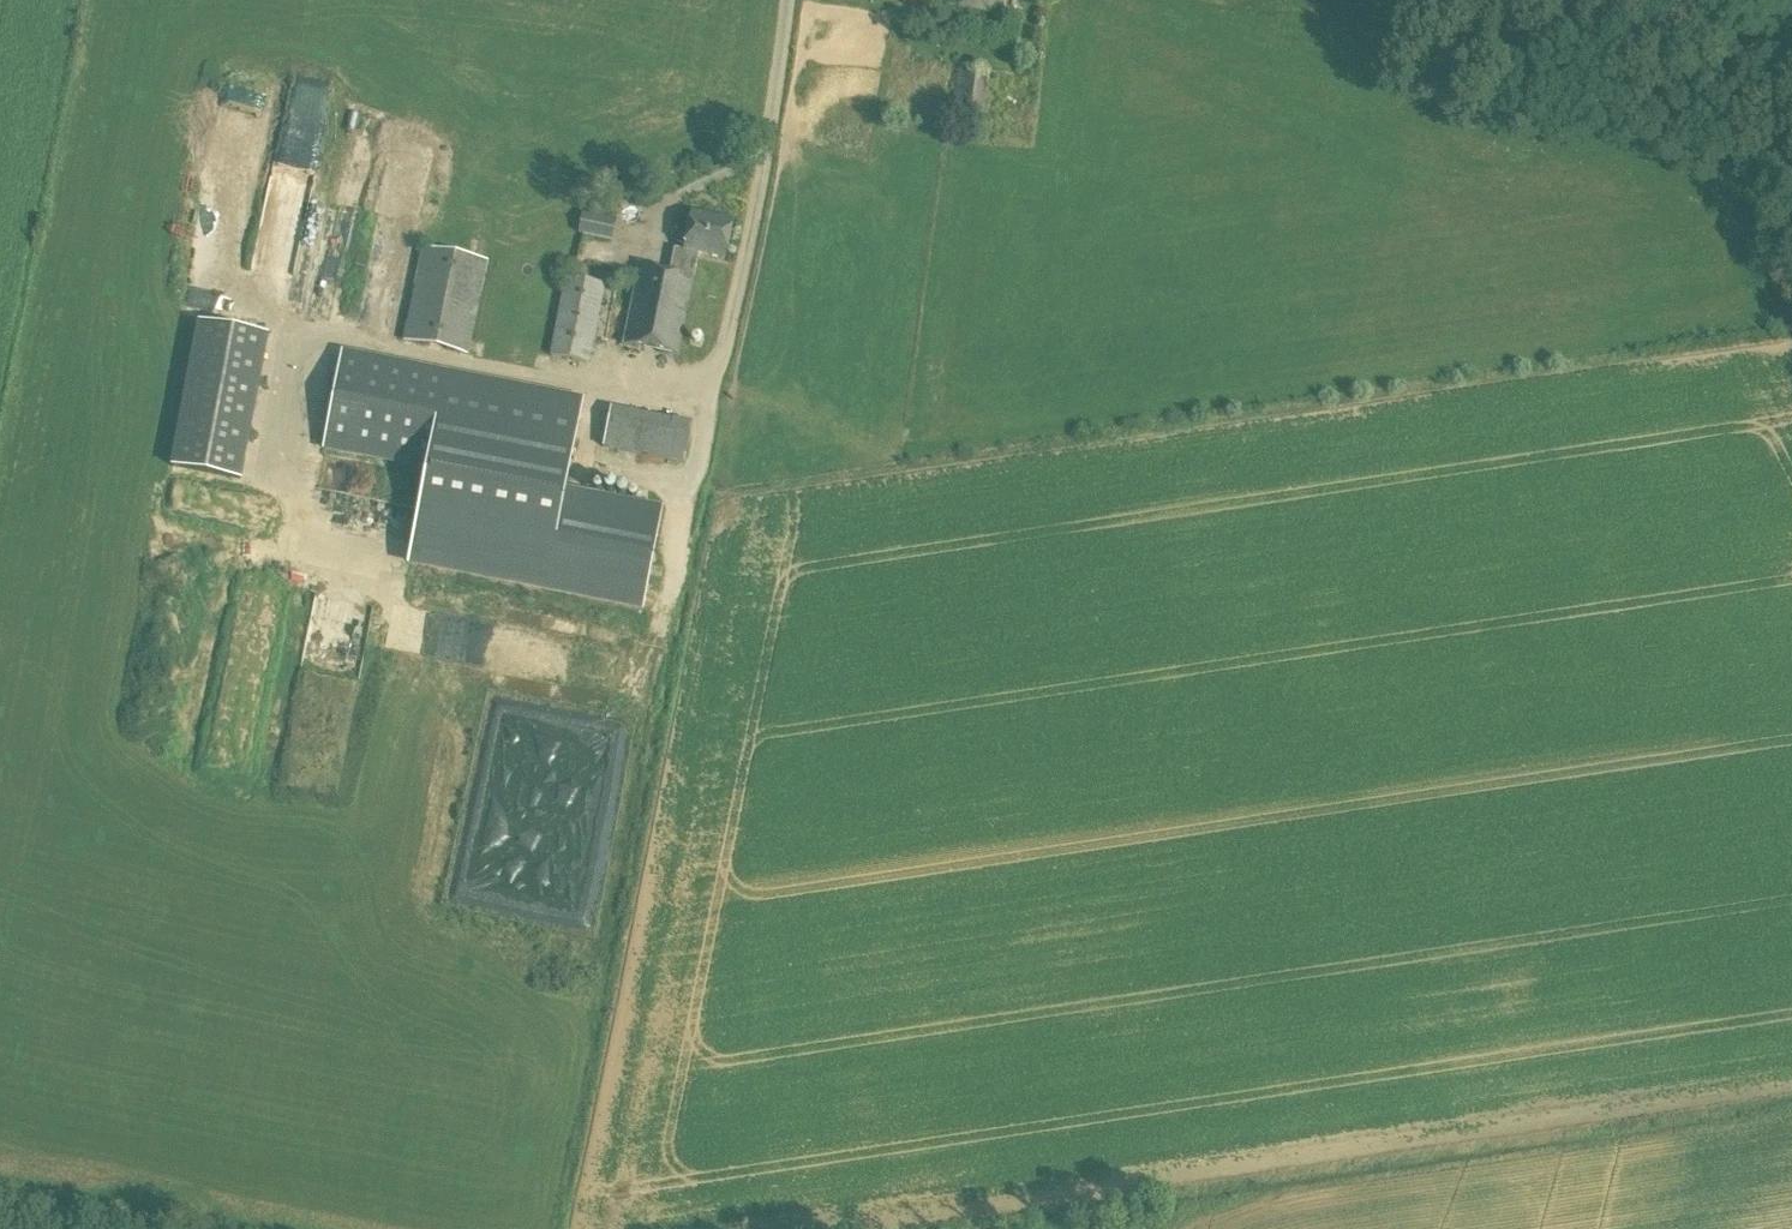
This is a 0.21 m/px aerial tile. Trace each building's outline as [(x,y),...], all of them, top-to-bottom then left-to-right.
[(947,5),(1000,14),(1002,0),(948,0),(947,5)] [(982,126),(990,72),(959,67),(950,121),(982,126)] [(612,240),(616,220),(581,213),(577,234),(612,240)] [(724,261),(731,222),(691,214),(684,252),(673,250),(668,275),(637,269),(622,345),(677,355),(696,255),(724,261)] [(469,355),(488,262),(422,248),(403,342),(469,355)] [(589,364),(605,285),(565,277),(549,356),(589,364)] [(264,362),(266,319),(194,315),(186,460),(249,464),(255,361),(264,362)] [(322,452),(426,472),(409,566),(639,608),(657,511),(565,495),(583,398),(342,351),(322,452)] [(608,446),(688,457),(693,418),(614,407),(608,446)] [(343,484),(363,489),(368,467),(348,463),(343,484)]
